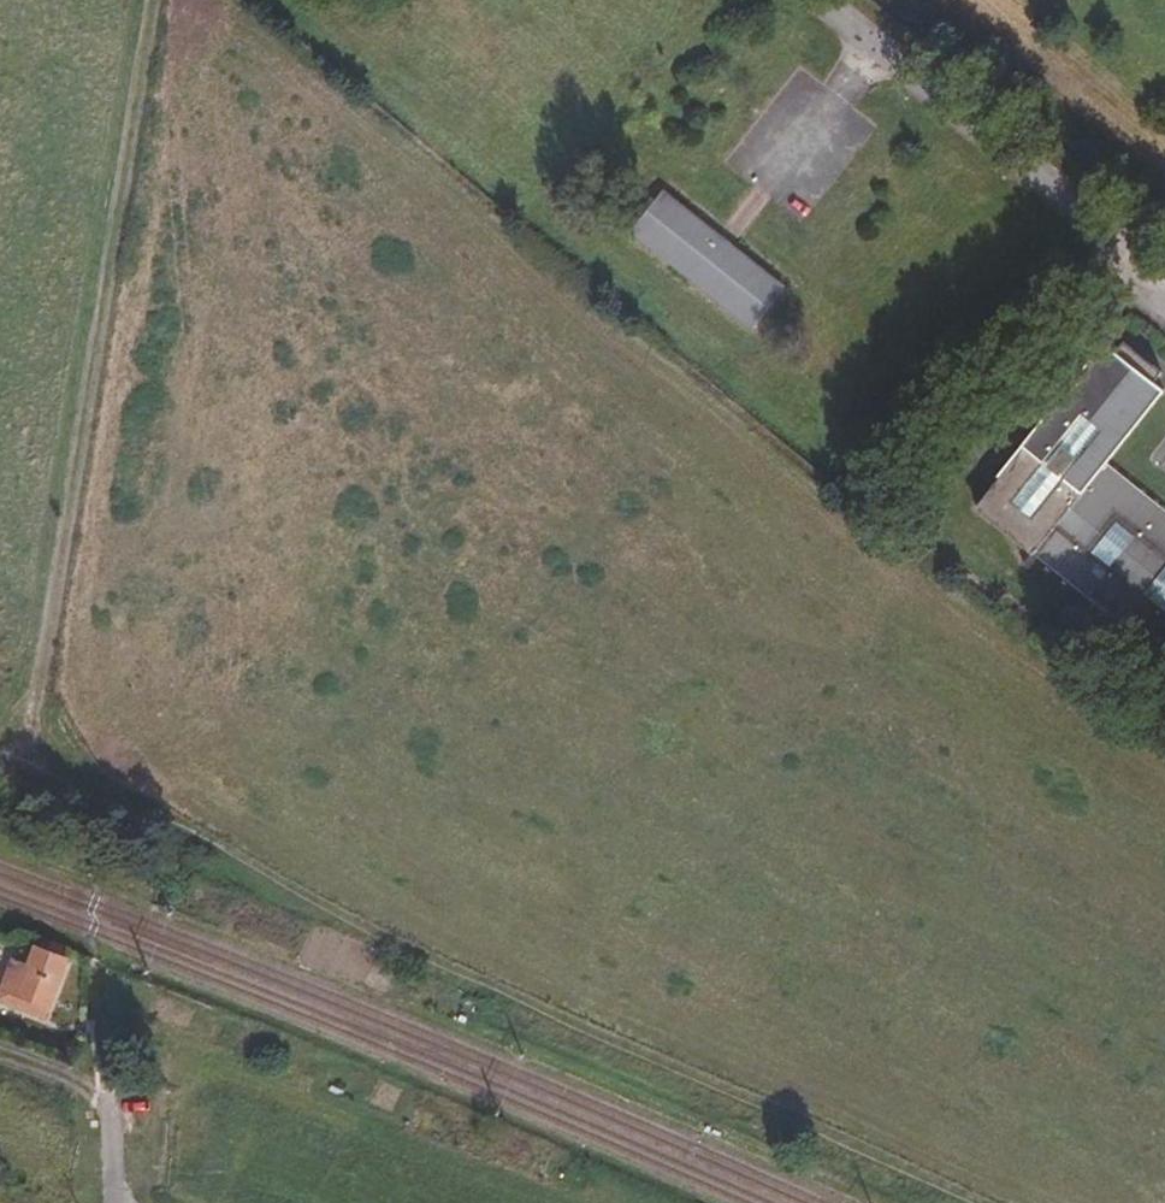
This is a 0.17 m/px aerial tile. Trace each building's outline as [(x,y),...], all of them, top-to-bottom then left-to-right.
[(755,320),(783,284),(667,192),(639,230),(755,320)] [(1104,464),(1163,391),(1151,381),(1159,371),(1120,340),(1113,348),(1103,341),(972,503),(1164,658),(1164,513),(1104,464)] [(4,1000),(49,1017),(69,960),(40,949),(32,971),(16,964),(4,1000)]
